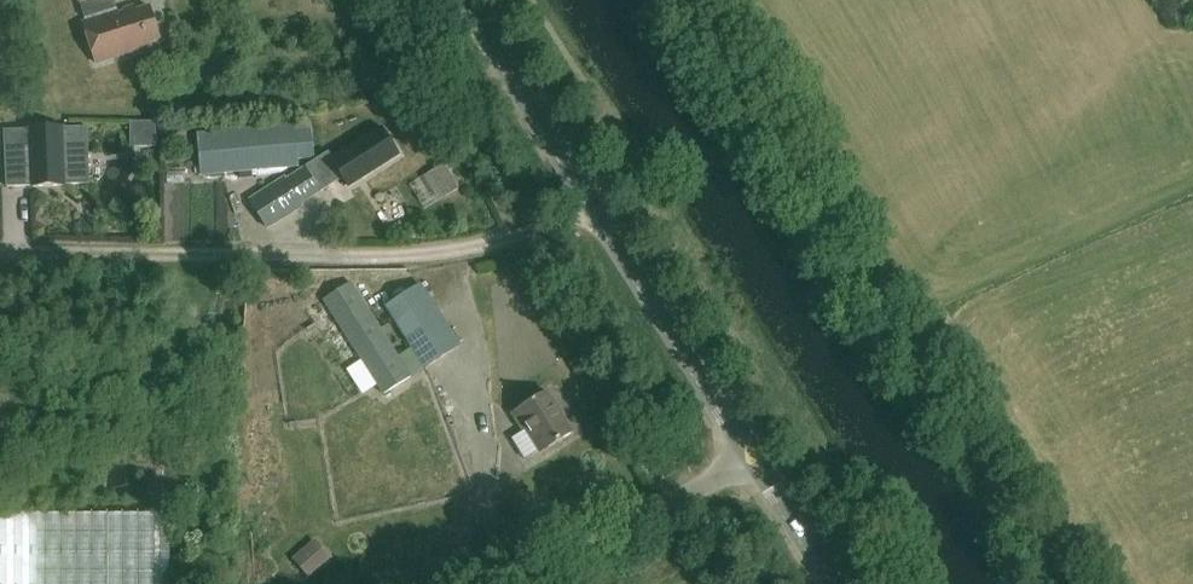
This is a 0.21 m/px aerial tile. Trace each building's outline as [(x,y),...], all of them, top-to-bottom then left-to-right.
[(135,11),(134,6),(83,22),(96,63),(150,46),(149,42),(159,39),(149,7),(135,11)] [(130,121),(130,146),(155,147),(156,121),(130,121)] [(23,164),(22,126),(5,127),(7,165),(8,187),(33,186),(33,187),(64,186),(62,128),(30,129),(32,164),(23,164)] [(295,132),(295,126),(198,133),(201,175),(298,168),(297,159),(313,158),(311,131),(295,132)] [(398,155),(381,129),(333,160),(329,153),(286,181),(285,178),(250,200),(268,227),(302,206),(300,203),(343,176),(349,186),(398,155)] [(436,202),(464,190),(453,166),(426,178),(436,202)] [(398,358),(351,283),(325,300),(328,305),(314,313),(364,393),(377,385),(382,393),(460,345),(422,285),(386,307),(412,349),(398,358)] [(573,433),(547,392),(512,414),(522,430),(525,428),(540,453),(573,433)] [(0,515),(0,583),(154,583),(154,515),(0,515)] [(311,576),(336,562),(325,543),(300,557),(311,576)]
